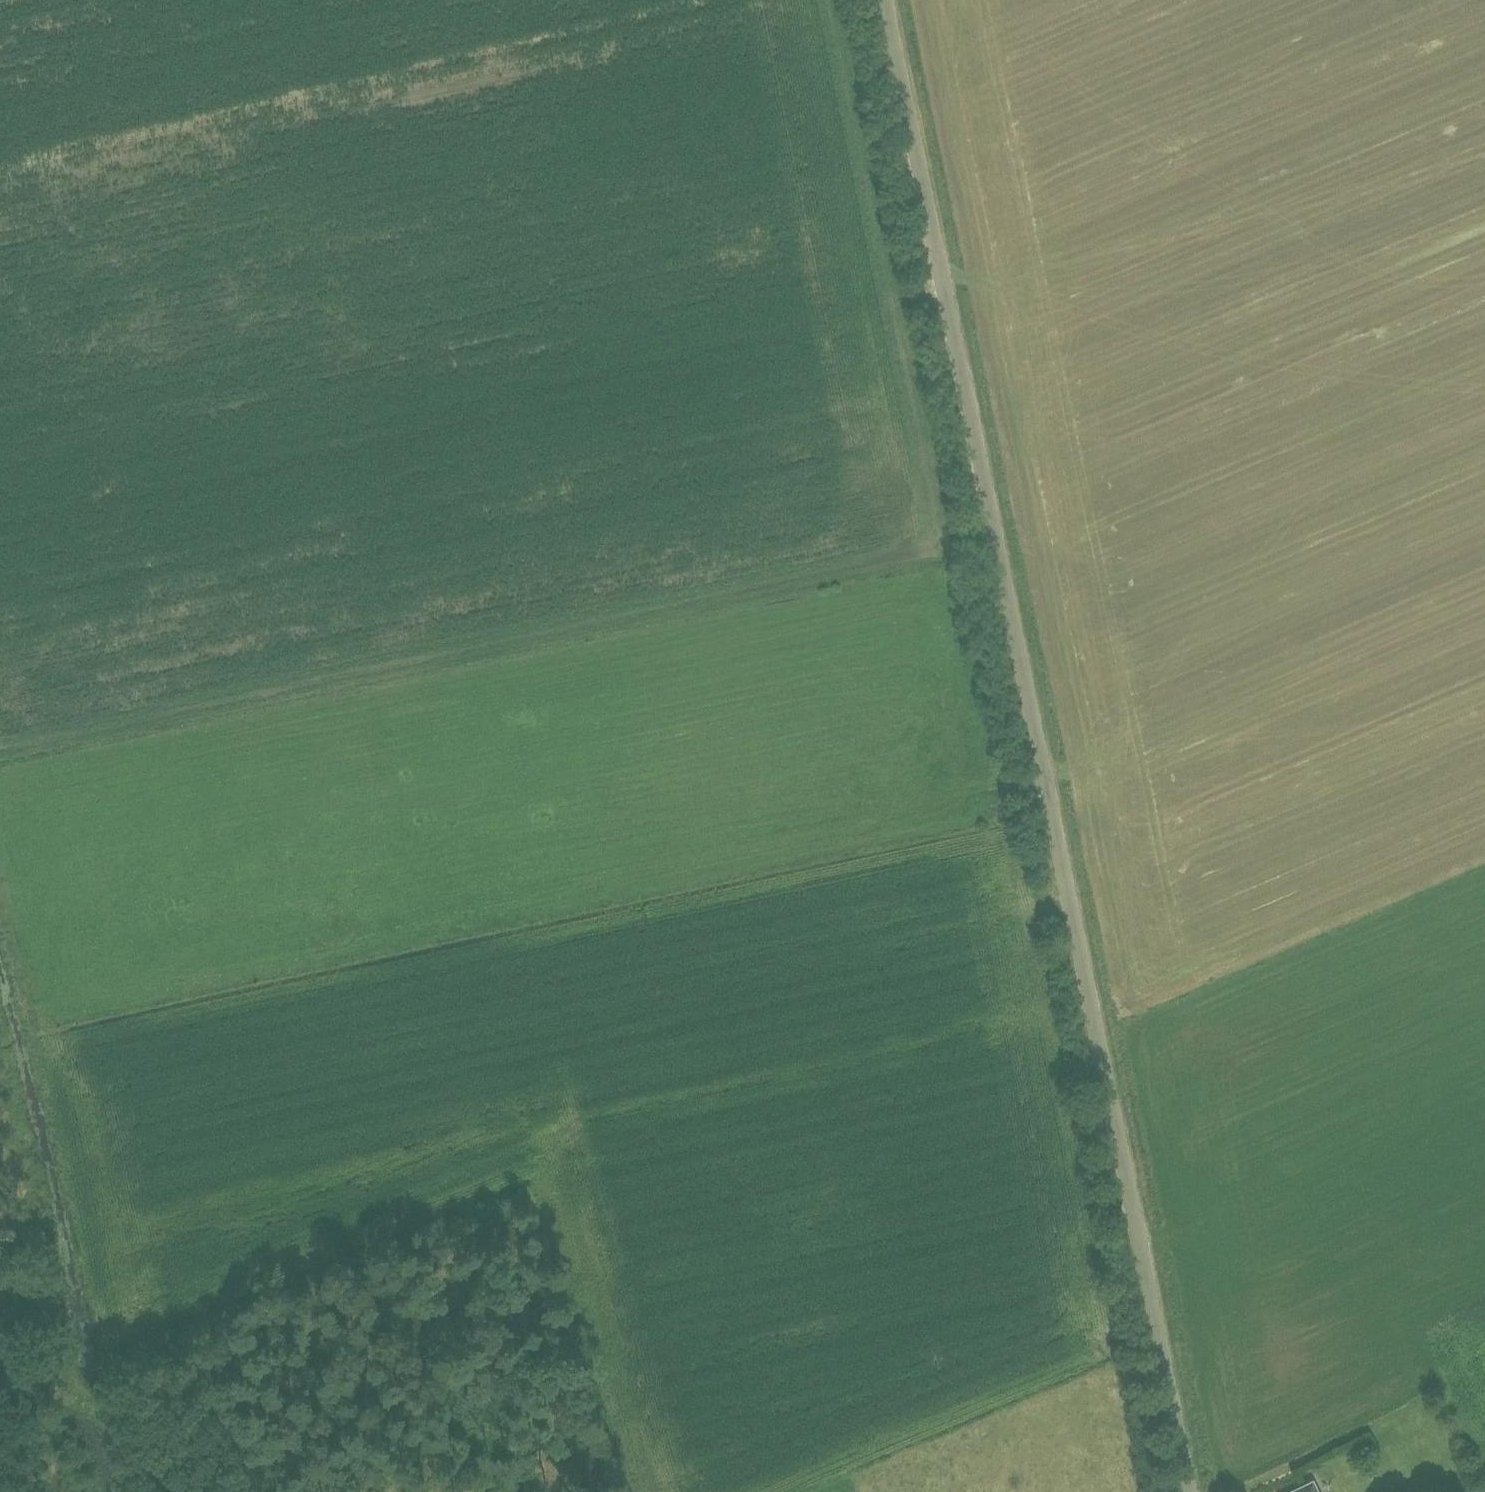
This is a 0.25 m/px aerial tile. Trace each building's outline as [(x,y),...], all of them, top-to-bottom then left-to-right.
[(1311,1481),(1290,1491),(1316,1491),(1311,1481)]
